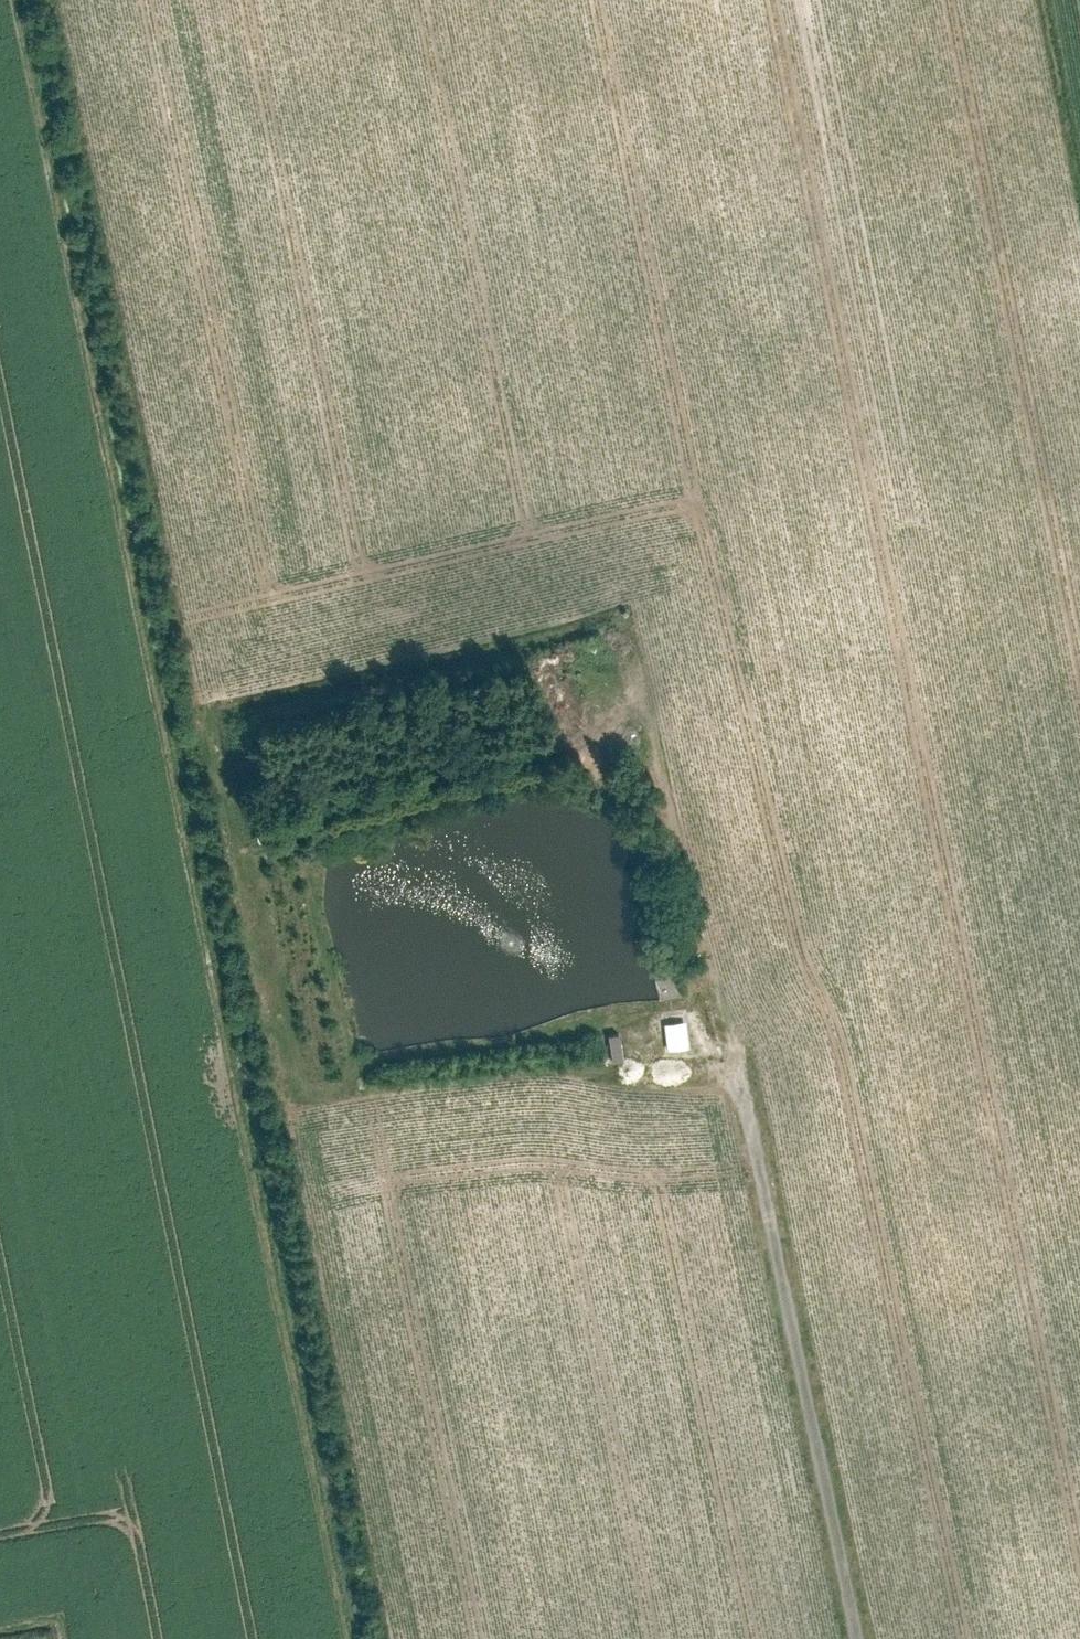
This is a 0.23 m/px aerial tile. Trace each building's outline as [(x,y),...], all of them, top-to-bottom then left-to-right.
[(665,1036),(691,1035),(691,1025),(665,1026),(665,1036)]
